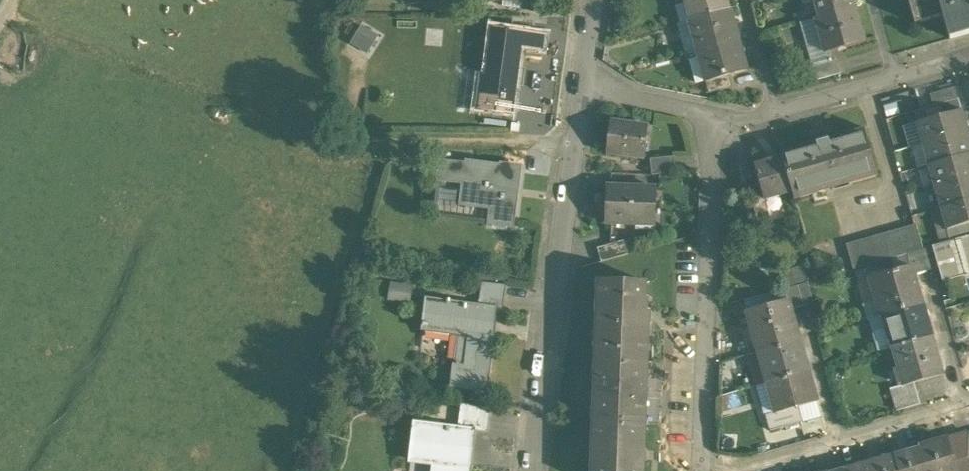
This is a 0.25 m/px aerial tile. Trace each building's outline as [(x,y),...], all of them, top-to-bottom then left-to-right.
[(692,19),(689,19),(689,21),(730,9),(727,0),(687,0),(692,19)] [(820,17),(854,7),(852,0),(816,0),(820,17)] [(915,25),(943,16),(938,0),(908,0),(915,25)] [(943,16),(949,39),(968,33),(968,0),(938,0),(943,16)] [(820,17),(815,18),(825,53),(830,52),(864,42),(854,7),(820,17)] [(730,9),(689,21),(698,52),(738,40),(730,9)] [(825,53),(815,18),(800,23),(813,66),(832,60),(830,52),(825,53)] [(492,29),(481,110),(512,114),(521,49),(521,48),(516,48),(518,32),(492,29)] [(545,35),(518,32),(516,48),(521,48),(521,49),(543,52),(545,35)] [(698,52),(697,52),(706,82),(729,75),(747,70),(738,40),(698,52)] [(832,60),(813,66),(816,79),(840,73),(837,59),(832,60)] [(729,75),(706,82),(709,94),(732,87),(729,75)] [(955,88),(930,95),(933,106),(958,99),(955,88)] [(933,106),(923,109),(926,120),(961,110),(958,99),(933,106)] [(926,120),(916,123),(922,145),(968,132),(962,110),(961,110),(926,120)] [(648,126),(611,121),(607,154),(644,159),(648,126)] [(825,145),(836,185),(851,181),(852,183),(853,183),(851,178),(875,171),(876,176),(878,176),(865,129),(862,129),(864,133),(825,145)] [(922,145),(929,166),(968,155),(968,136),(968,132),(922,145)] [(825,145),(784,156),(783,153),(781,153),(782,157),(792,192),(794,200),(796,199),(794,194),(817,187),(819,193),(820,192),(819,189),(836,185),(825,145)] [(929,166),(935,187),(968,177),(968,155),(929,166)] [(674,157),(650,160),(652,176),(676,173),(674,157)] [(782,157),(754,165),(761,188),(764,200),(765,199),(792,192),(782,157)] [(519,168),(502,166),(502,168),(468,164),(467,166),(441,164),(439,180),(464,183),(462,204),(492,208),(490,224),(512,226),(519,168)] [(935,187),(941,208),(968,200),(968,177),(935,187)] [(655,188),(609,186),(607,224),(653,226),(654,204),(649,204),(650,190),(655,190),(655,188)] [(768,211),(765,199),(764,200),(761,188),(749,192),(756,214),(768,211)] [(941,208),(947,230),(948,230),(968,224),(968,200),(941,208)] [(948,230),(951,242),(956,240),(968,236),(968,224),(948,230)] [(916,226),(846,246),(853,269),(907,254),(923,250),(916,226)] [(956,240),(963,265),(940,271),(943,282),(968,275),(968,236),(956,240)] [(951,242),(932,247),(938,268),(940,271),(963,265),(956,240),(951,242)] [(624,241),(598,249),(602,262),(628,255),(624,241)] [(938,268),(932,247),(923,250),(929,270),(938,268)] [(929,270),(923,250),(907,254),(910,267),(911,267),(914,275),(929,271),(929,270)] [(910,267),(872,278),(884,317),(886,316),(922,306),(914,275),(911,267),(910,267)] [(644,282),(599,281),(596,361),(647,363),(649,312),(646,312),(646,299),(644,299),(644,282)] [(814,304),(807,282),(798,285),(804,307),(814,304)] [(482,283),(479,305),(498,307),(498,309),(503,310),(506,286),(482,283)] [(798,285),(784,289),(787,300),(788,300),(791,310),(804,307),(798,285)] [(479,305),(426,298),(421,332),(458,337),(450,388),(486,394),(498,309),(498,307),(479,305)] [(787,300),(747,312),(752,329),(757,328),(764,351),(799,341),(791,310),(788,300),(787,300)] [(922,306),(886,316),(895,347),(931,337),(922,306)] [(895,347),(893,348),(903,384),(904,386),(914,383),(942,375),(931,337),(895,347)] [(764,351),(762,352),(771,382),(808,372),(799,341),(764,351)] [(647,363),(596,361),(594,423),(645,425),(647,363)] [(771,382),(767,383),(771,397),(776,396),(780,411),(781,412),(799,407),(817,402),(811,384),(809,385),(806,374),(808,373),(808,372),(771,382)] [(920,404),(914,383),(904,386),(903,384),(889,388),(896,411),(920,404)] [(461,405),(459,427),(476,429),(476,431),(488,433),(490,408),(461,405)] [(799,407),(781,412),(780,411),(771,414),(775,430),(803,422),(799,407)] [(413,421),(408,464),(432,466),(431,470),(471,470),(476,431),(476,429),(459,427),(413,421)] [(594,423),(592,470),(643,470),(645,425),(594,423)] [(968,458),(968,434),(958,437),(964,459),(968,458)] [(919,448),(926,470),(955,470),(946,441),(919,448)] [(894,455),(899,470),(926,470),(919,448),(894,455)] [(869,462),(872,470),(899,470),(894,455),(869,462)] [(869,462),(844,469),(845,470),(872,470),(869,462)]
